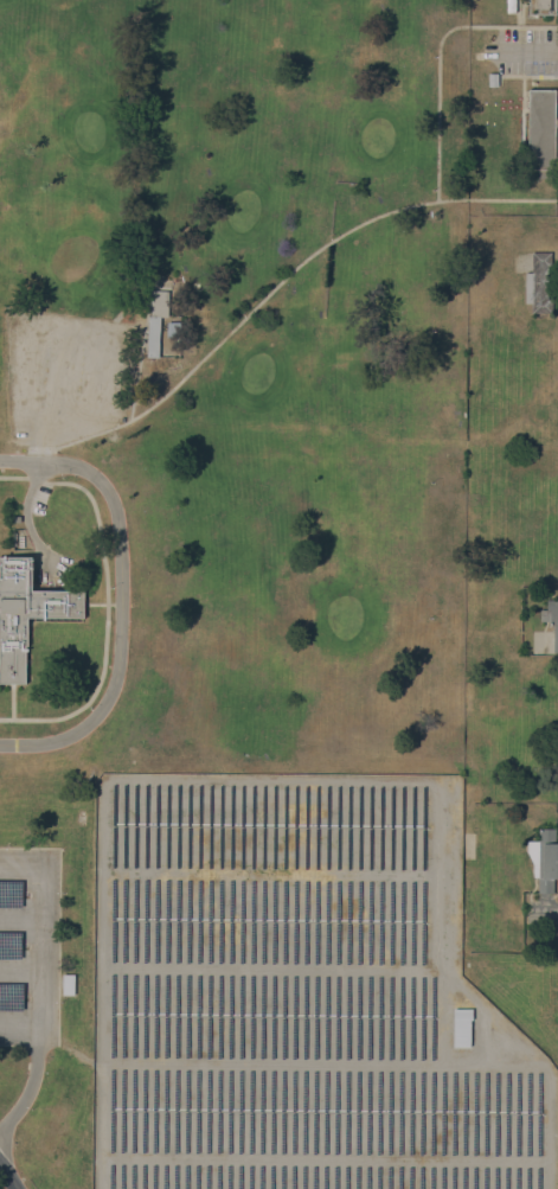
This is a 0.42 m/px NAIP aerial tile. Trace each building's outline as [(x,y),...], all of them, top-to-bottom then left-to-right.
[(556,0),(531,0),(532,14),(556,14),(556,0)] [(487,72),(496,72),(496,75),(498,85),(487,85),(487,72)] [(556,117),(557,117),(557,126),(556,126),(556,170),(553,170),(553,178),(538,178),(538,170),(528,170),(528,88),(556,89),(556,117)] [(551,252),(552,267),(547,267),(547,299),(552,299),(552,313),(532,313),(532,303),(526,303),(525,273),(532,273),(532,252),(551,252)] [(149,315),(150,317),(152,290),(169,292),(172,292),(171,317),(168,317),(161,317),(159,358),(147,358),(149,315)] [(12,685),(0,685),(0,683),(0,646),(0,556),(32,557),(32,590),(69,590),(69,587),(86,588),(86,603),(86,620),(30,620),(30,651),(26,651),(26,685),(12,685)] [(547,600),(557,600),(557,653),(553,653),(554,626),(551,625),(551,621),(540,621),(540,609),(546,609),(547,600)] [(556,843),(557,843),(557,878),(554,878),(553,893),(538,893),(538,877),(533,877),(533,864),(527,852),(527,840),(539,840),(539,829),(556,829),(556,843)] [(23,907),(0,907),(0,881),(23,881),(23,907)] [(21,959),(0,959),(0,932),(21,932),(21,959)] [(63,974),(73,973),(75,993),(63,993),(63,974)] [(24,1010),(0,1010),(0,984),(24,984),(24,1010)] [(454,1008),(473,1008),(473,1019),(470,1019),(470,1046),(454,1046),(454,1008)]
